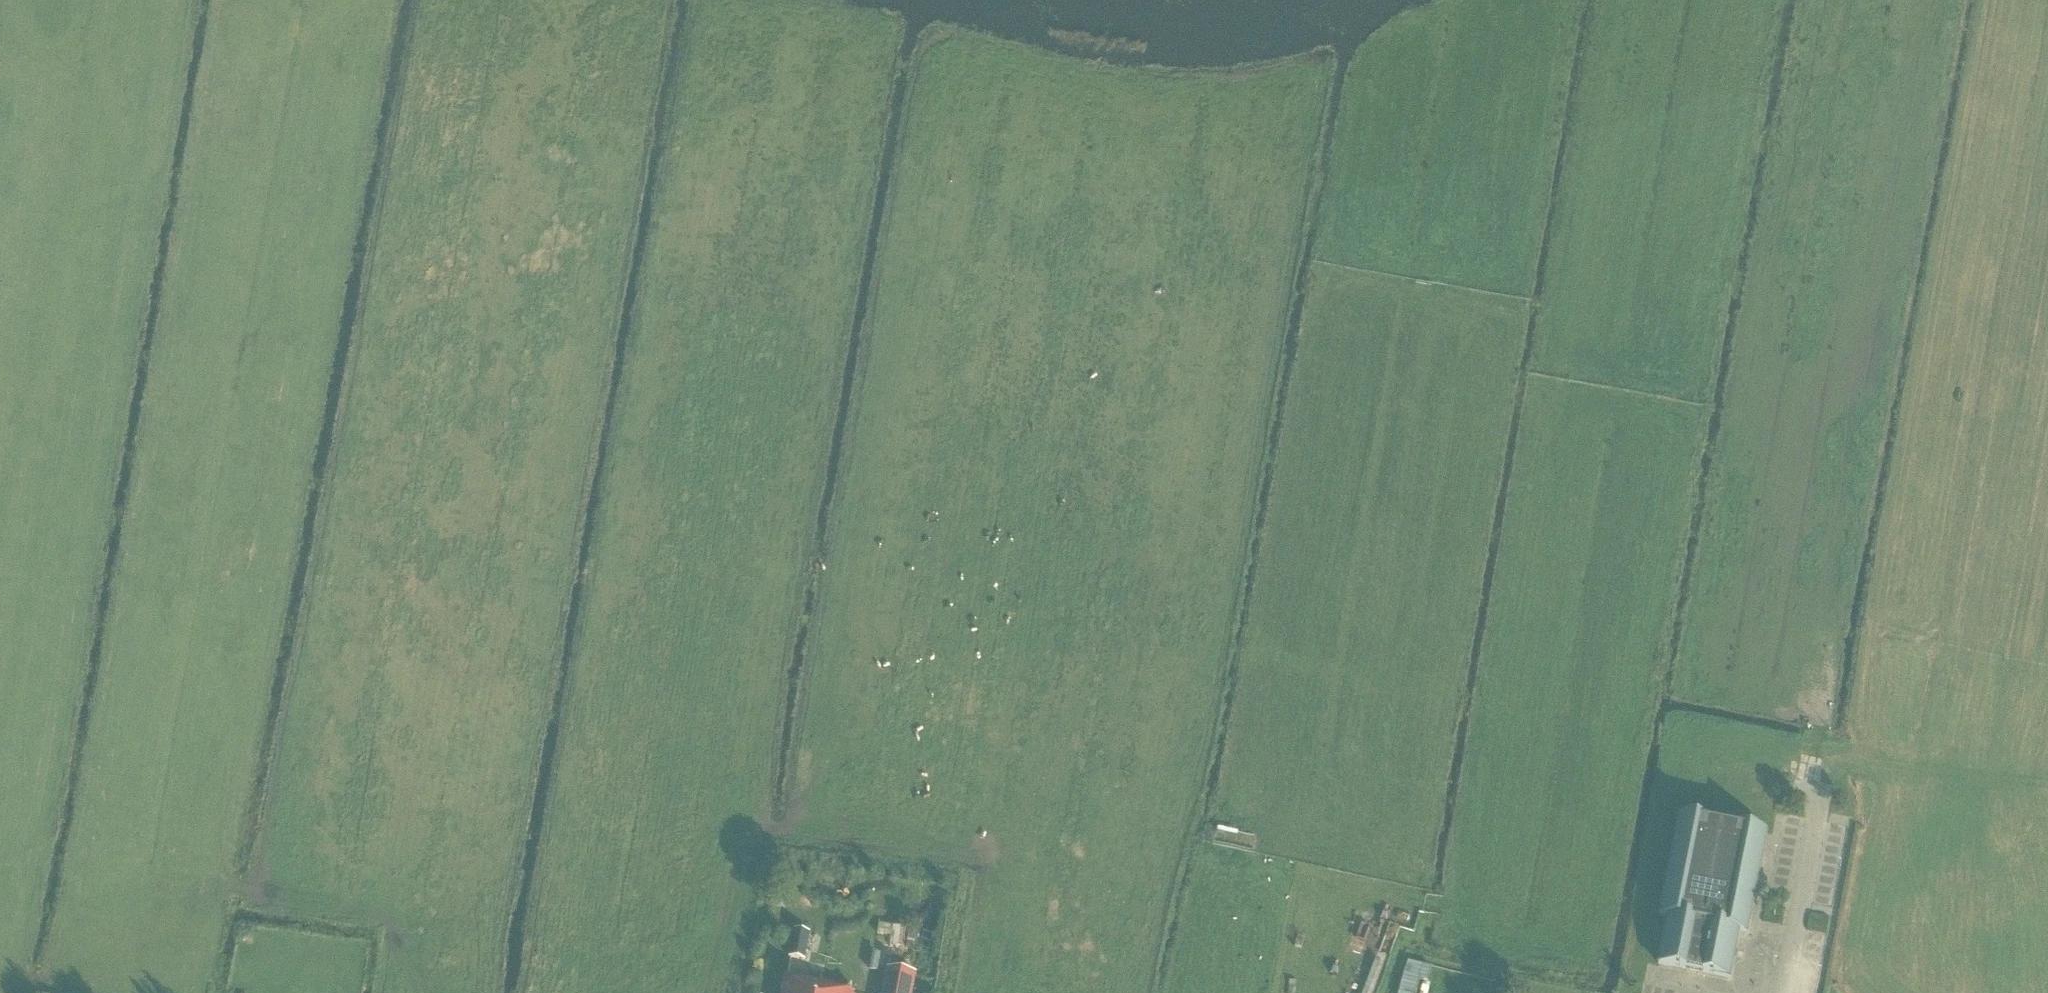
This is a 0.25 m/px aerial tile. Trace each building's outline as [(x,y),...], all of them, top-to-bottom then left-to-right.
[(1747,932),(1766,833),(1735,826),(1735,829),(1710,824),(1710,821),(1679,815),(1659,915),(1667,916),(1658,964),(1729,978),(1738,930),(1747,932)] [(878,927),(877,935),(894,937),(893,948),(903,949),(904,929),(878,927)] [(810,932),(793,929),(788,956),(805,959),(810,932)] [(1408,961),(1398,992),(1416,992),(1424,966),(1408,961)] [(886,968),(882,992),(913,992),(916,974),(886,968)] [(784,982),(782,992),(841,992),(832,991),(833,983),(786,974),(784,982)]
